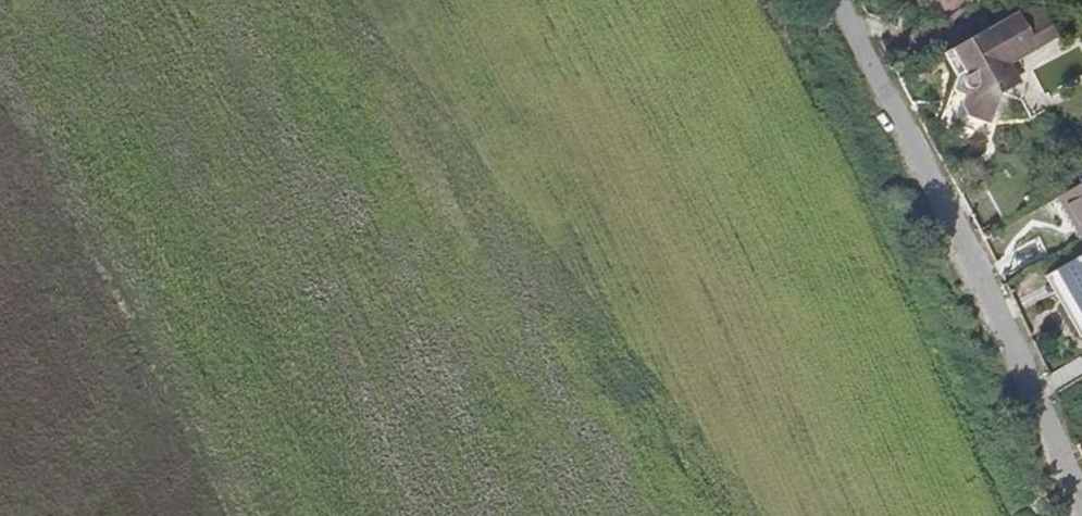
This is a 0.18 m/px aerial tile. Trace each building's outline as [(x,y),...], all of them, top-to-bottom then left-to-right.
[(1019,81),(1008,63),(1057,35),(1046,17),(1028,27),(1019,10),(945,52),(956,71),(953,85),(963,88),(960,98),(965,111),(992,117),(997,93),(1019,81)] [(1062,269),(1081,302),(1081,257),(1062,269)]
